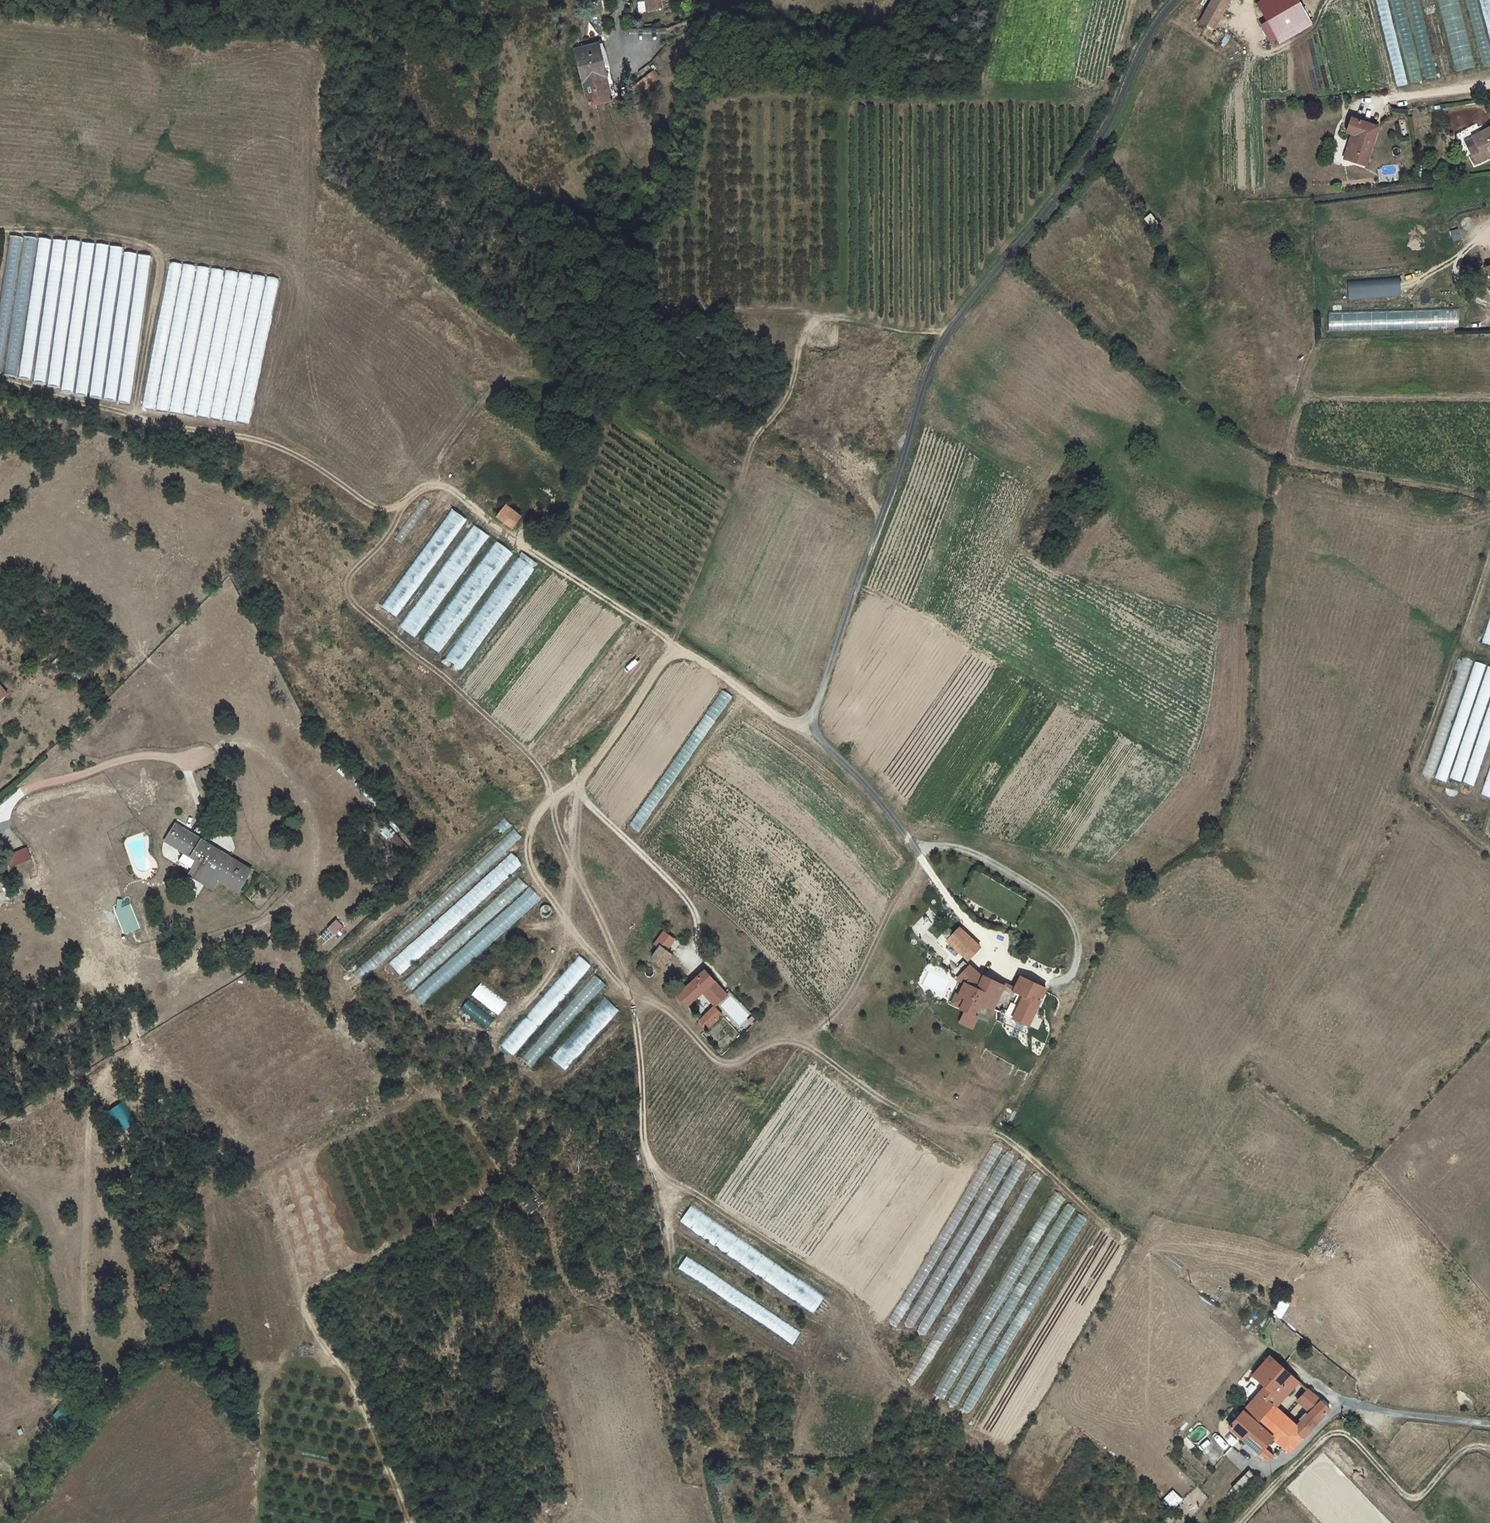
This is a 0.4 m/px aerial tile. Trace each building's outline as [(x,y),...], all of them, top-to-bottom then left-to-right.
[(1200,22),(1216,31),(1233,0),(1212,0),(1200,22)] [(1299,0),(1257,0),(1255,1),(1266,21),(1278,42),(1312,23),(1299,0)] [(1397,87),(1409,84),(1387,0),(1375,0),(1397,87)] [(1412,84),(1423,81),(1402,0),(1390,0),(1412,84)] [(1427,83),(1438,80),(1418,0),(1406,0),(1427,83)] [(1457,70),(1475,65),(1458,0),(1439,0),(1457,70)] [(1484,68),(1489,66),(1489,48),(1478,0),(1467,0),(1484,68)] [(1489,41),(1489,0),(1479,0),(1489,41)] [(1278,42),(1266,21),(1260,24),(1272,45),(1278,42)] [(580,49),(588,83),(616,76),(609,42),(605,43),(604,35),(591,38),(592,46),(580,49)] [(643,92),(657,79),(650,71),(636,85),(643,92)] [(588,83),(593,103),(620,97),(616,76),(588,83)] [(1349,162),(1366,167),(1378,129),(1352,121),(1348,134),(1356,137),(1349,162)] [(1475,147),(1479,153),(1471,157),(1475,165),(1489,157),(1489,129),(1471,139),(1475,147)] [(1468,150),(1471,157),(1479,153),(1475,147),(1468,150)] [(0,301),(0,373),(2,374),(24,237),(10,235),(0,301)] [(25,238),(3,374),(17,376),(38,240),(25,238)] [(51,240),(39,238),(18,378),(30,379),(51,240)] [(54,240),(33,381),(44,383),(64,241),(54,240)] [(80,242),(68,240),(47,386),(60,387),(80,242)] [(94,244),(82,242),(60,391),(73,393),(94,244)] [(108,246),(96,244),(75,394),(87,396),(108,246)] [(123,247),(112,246),(90,396),(102,398),(123,247)] [(136,254),(125,252),(104,398),(115,400),(136,254)] [(150,256),(139,254),(118,400),(129,402),(150,256)] [(171,263),(142,408),(153,410),(182,265),(171,263)] [(184,264),(155,410),(166,412),(195,267),(184,264)] [(198,266),(169,411),(180,413),(209,268),(198,266)] [(213,268),(184,413),(195,416),(224,270),(213,268)] [(226,270),(197,415),(208,418),(237,272),(226,270)] [(239,272),(210,417),(221,419),(250,274),(239,272)] [(253,275),(225,420),(236,422),(264,277),(253,275)] [(267,277),(237,421),(248,424),(278,279),(267,277)] [(1400,277),(1347,280),(1349,300),(1401,297),(1400,287),(1400,277)] [(1329,312),(1329,331),(1459,328),(1458,308),(1329,312)] [(527,517),(511,505),(502,517),(518,529),(527,517)] [(452,509),(381,606),(396,617),(467,520),(452,509)] [(399,627),(415,638),(490,536),(474,525),(399,627)] [(439,652),(513,554),(497,541),(423,640),(439,652)] [(534,569),(518,558),(446,657),(461,668),(534,569)] [(1463,658),(1422,774),(1431,777),(1472,661),(1463,658)] [(1446,782),(1486,665),(1476,662),(1435,778),(1446,782)] [(1489,698),(1489,667),(1488,666),(1449,778),(1461,782),(1489,698)] [(629,825),(639,832),(731,697),(722,690),(629,825)] [(1463,782),(1473,785),(1489,735),(1489,704),(1463,782)] [(764,742),(774,729),(767,724),(757,737),(764,742)] [(778,733),(766,748),(773,753),(784,738),(778,733)] [(1489,798),(1489,768),(1481,794),(1489,798)] [(178,822),(168,839),(194,855),(196,852),(202,856),(192,871),(213,885),(218,877),(236,888),(242,879),(245,881),(250,873),(247,871),(249,868),(178,822)] [(390,826),(379,835),(395,855),(407,846),(390,826)] [(352,973),(360,982),(522,837),(514,828),(352,973)] [(388,963),(400,975),(522,864),(511,852),(388,963)] [(404,982),(411,990),(527,886),(519,877),(404,982)] [(413,992),(423,1004),(540,899),(529,887),(413,992)] [(980,943),(960,925),(948,937),(967,957),(980,943)] [(664,929),(655,940),(659,943),(665,948),(674,937),(664,929)] [(659,943),(650,954),(661,963),(670,952),(665,948),(659,943)] [(579,955),(501,1045),(514,1056),(592,966),(579,955)] [(964,995),(958,1006),(962,1008),(957,1019),(970,1025),(975,1014),(971,1012),(977,1000),(970,997),(981,977),(963,959),(952,969),(964,981),(957,992),(964,995)] [(701,970),(675,994),(685,1005),(702,990),(714,1003),(724,993),(701,970)] [(1002,983),(982,974),(981,977),(970,997),(977,1000),(979,1001),(984,991),(996,996),(1002,983)] [(1019,974),(1011,988),(1022,994),(1017,1005),(1032,1012),(1045,987),(1019,974)] [(520,1058),(532,1068),(605,985),(594,975),(520,1058)] [(482,982),(472,995),(498,1015),(508,1002),(482,982)] [(957,992),(954,991),(949,1001),(958,1006),(964,995),(957,992)] [(984,991),(979,1001),(990,1006),(996,996),(984,991)] [(551,1057),(566,1071),(620,1011),(605,997),(551,1057)] [(469,999),(461,1009),(488,1029),(495,1020),(469,999)] [(1032,1012),(1017,1005),(1012,1016),(1026,1023),(1032,1012)] [(713,1006),(699,1019),(707,1027),(721,1014),(713,1006)] [(123,1102),(107,1112),(120,1131),(136,1121),(123,1102)] [(888,1322),(896,1327),(1002,1148),(994,1143),(888,1322)] [(904,1325),(911,1329),(1015,1156),(1007,1152),(904,1325)] [(916,1333),(924,1337),(1027,1164),(1019,1160),(916,1333)] [(907,1381),(914,1385),(985,1274),(1043,1176),(1035,1171),(907,1381)] [(944,1399),(1065,1199),(1056,1193),(934,1394),(944,1399)] [(1076,1209),(1068,1203),(949,1401),(957,1406),(1076,1209)] [(680,1221),(813,1313),(825,1296),(691,1205),(680,1221)] [(1088,1219),(1079,1214),(962,1408),(971,1413),(1088,1219)] [(678,1269),(792,1345),(800,1333),(686,1257),(678,1269)] [(1285,1296),(1280,1303),(1286,1309),(1292,1301),(1285,1296)] [(1280,1303),(1274,1312),(1280,1318),(1286,1309),(1280,1303)] [(907,1351),(899,1350),(898,1359),(907,1360),(907,1351)] [(1258,1393),(1275,1407),(1289,1391),(1293,1394),(1303,1381),(1270,1353),(1251,1377),(1263,1387),(1258,1393)] [(1275,1407),(1278,1409),(1293,1394),(1289,1391),(1275,1407)] [(1302,1438),(1329,1409),(1310,1392),(1300,1402),(1310,1411),(1297,1425),(1293,1430),(1302,1438)] [(1258,1393),(1241,1412),(1272,1438),(1289,1453),(1302,1438),(1293,1430),(1297,1425),(1278,1409),(1275,1407),(1258,1393)] [(1272,1438),(1241,1412),(1228,1428),(1259,1453),(1260,1452),(1263,1448),(1272,1438)] [(1263,1448),(1260,1452),(1267,1458),(1270,1454),(1263,1448)] [(1162,1498),(1169,1509),(1182,1501),(1175,1490),(1162,1498)]
